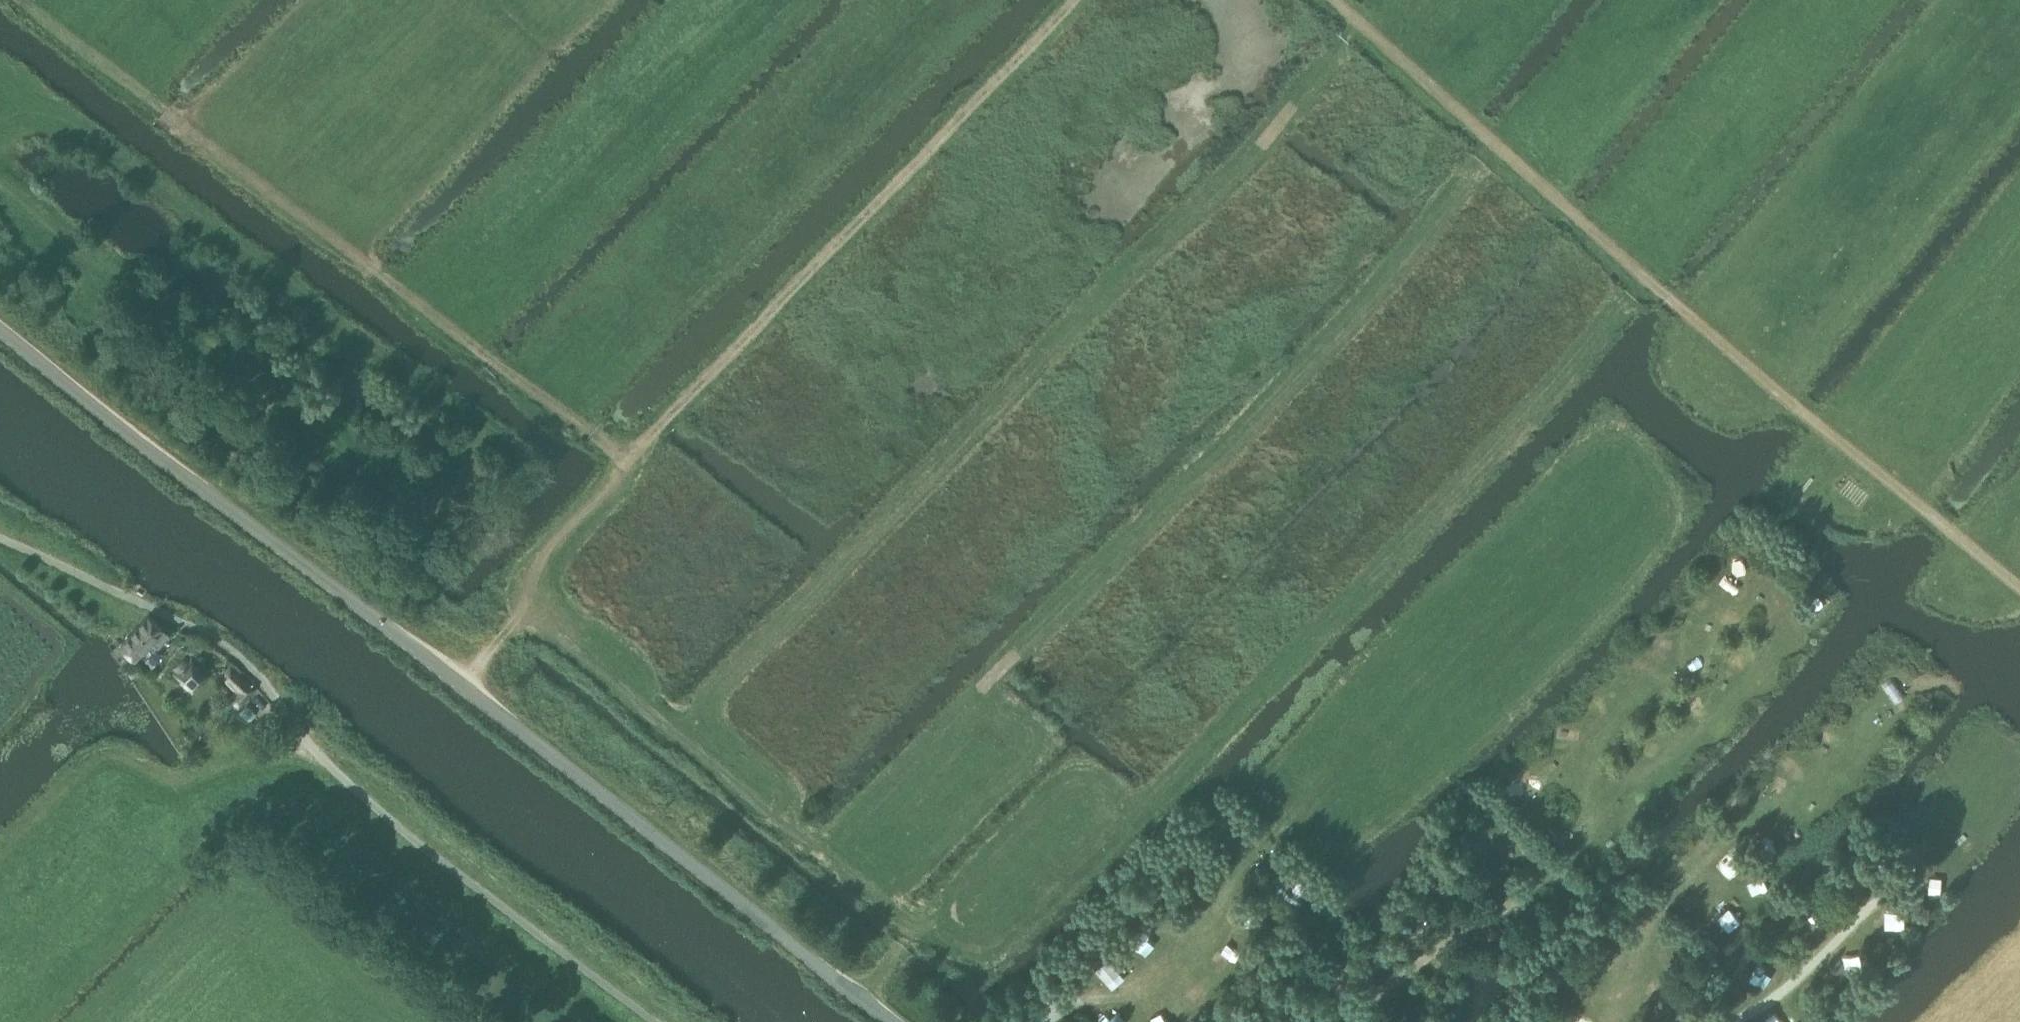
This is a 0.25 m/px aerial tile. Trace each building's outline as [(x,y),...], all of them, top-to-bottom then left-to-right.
[(136,656),(153,640),(159,646),(170,635),(150,614),(122,642),(136,656)] [(175,670),(173,673),(192,693),(211,675),(207,671),(211,667),(201,657),(197,660),(194,657),(192,658),(188,654),(173,668),(175,670)] [(240,706),(247,696),(254,687),(230,664),(225,670),(224,680),(236,691),(233,697),(232,699),(240,706)] [(232,721),(247,702),(250,698),(247,696),(240,706),(232,699),(221,712),(232,721)]
